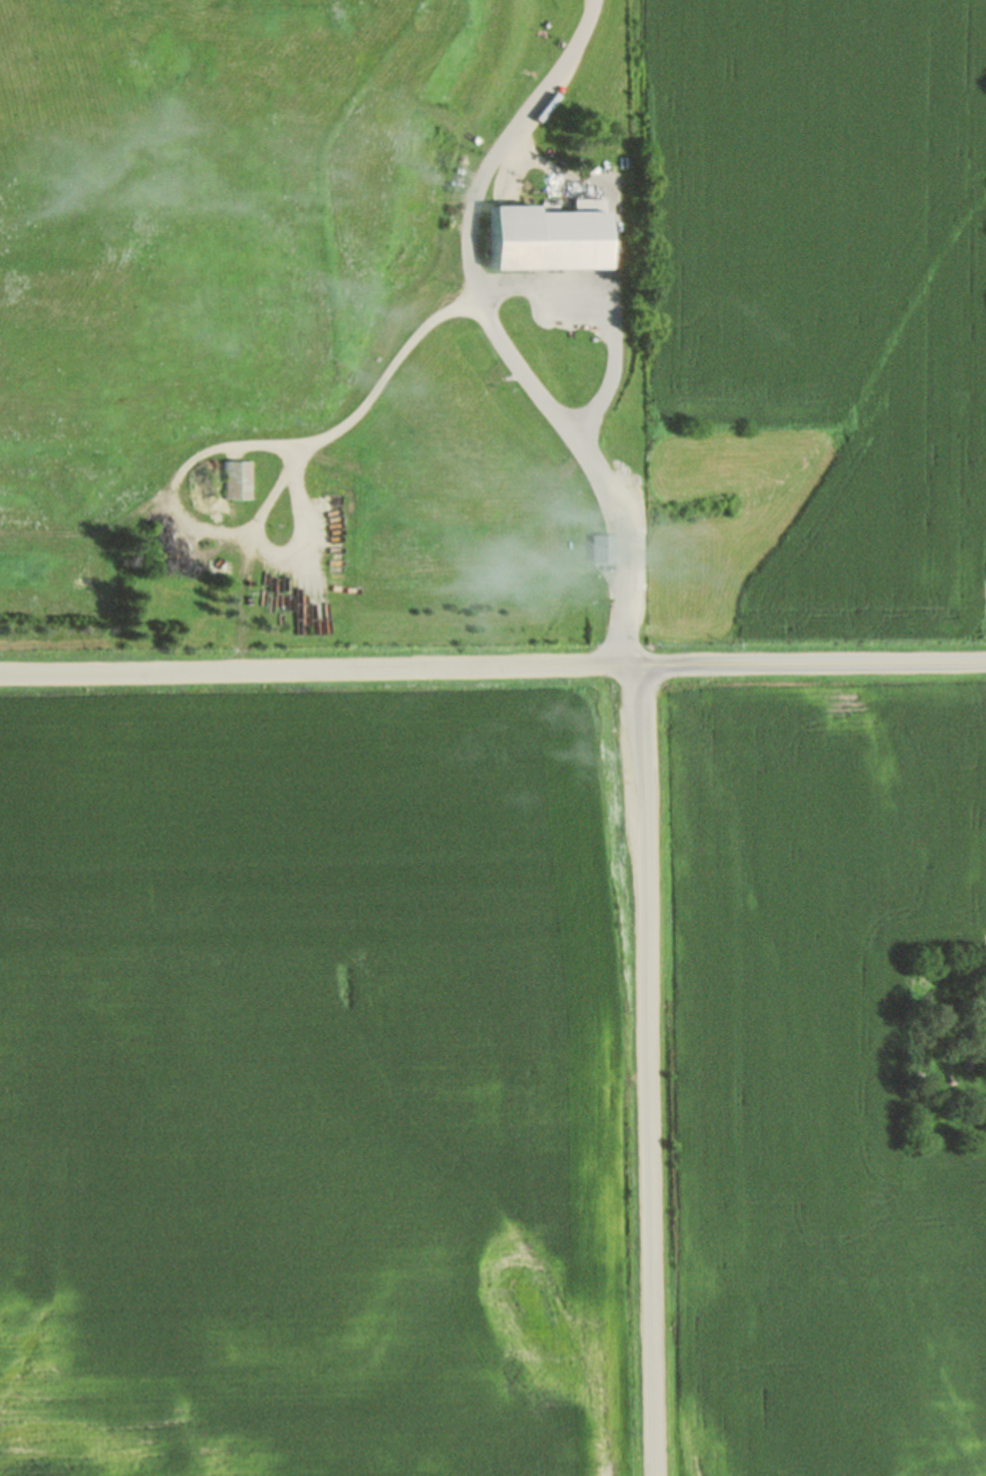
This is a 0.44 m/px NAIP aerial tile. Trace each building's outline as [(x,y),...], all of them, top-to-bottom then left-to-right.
[(603,199),(603,268),(495,268),(494,205),(535,205),(535,211),(572,211),(572,199),(603,199)] [(251,493),(251,461),(225,461),(225,493),(251,493)] [(615,535),(615,562),(592,562),(592,535),(615,535)]
